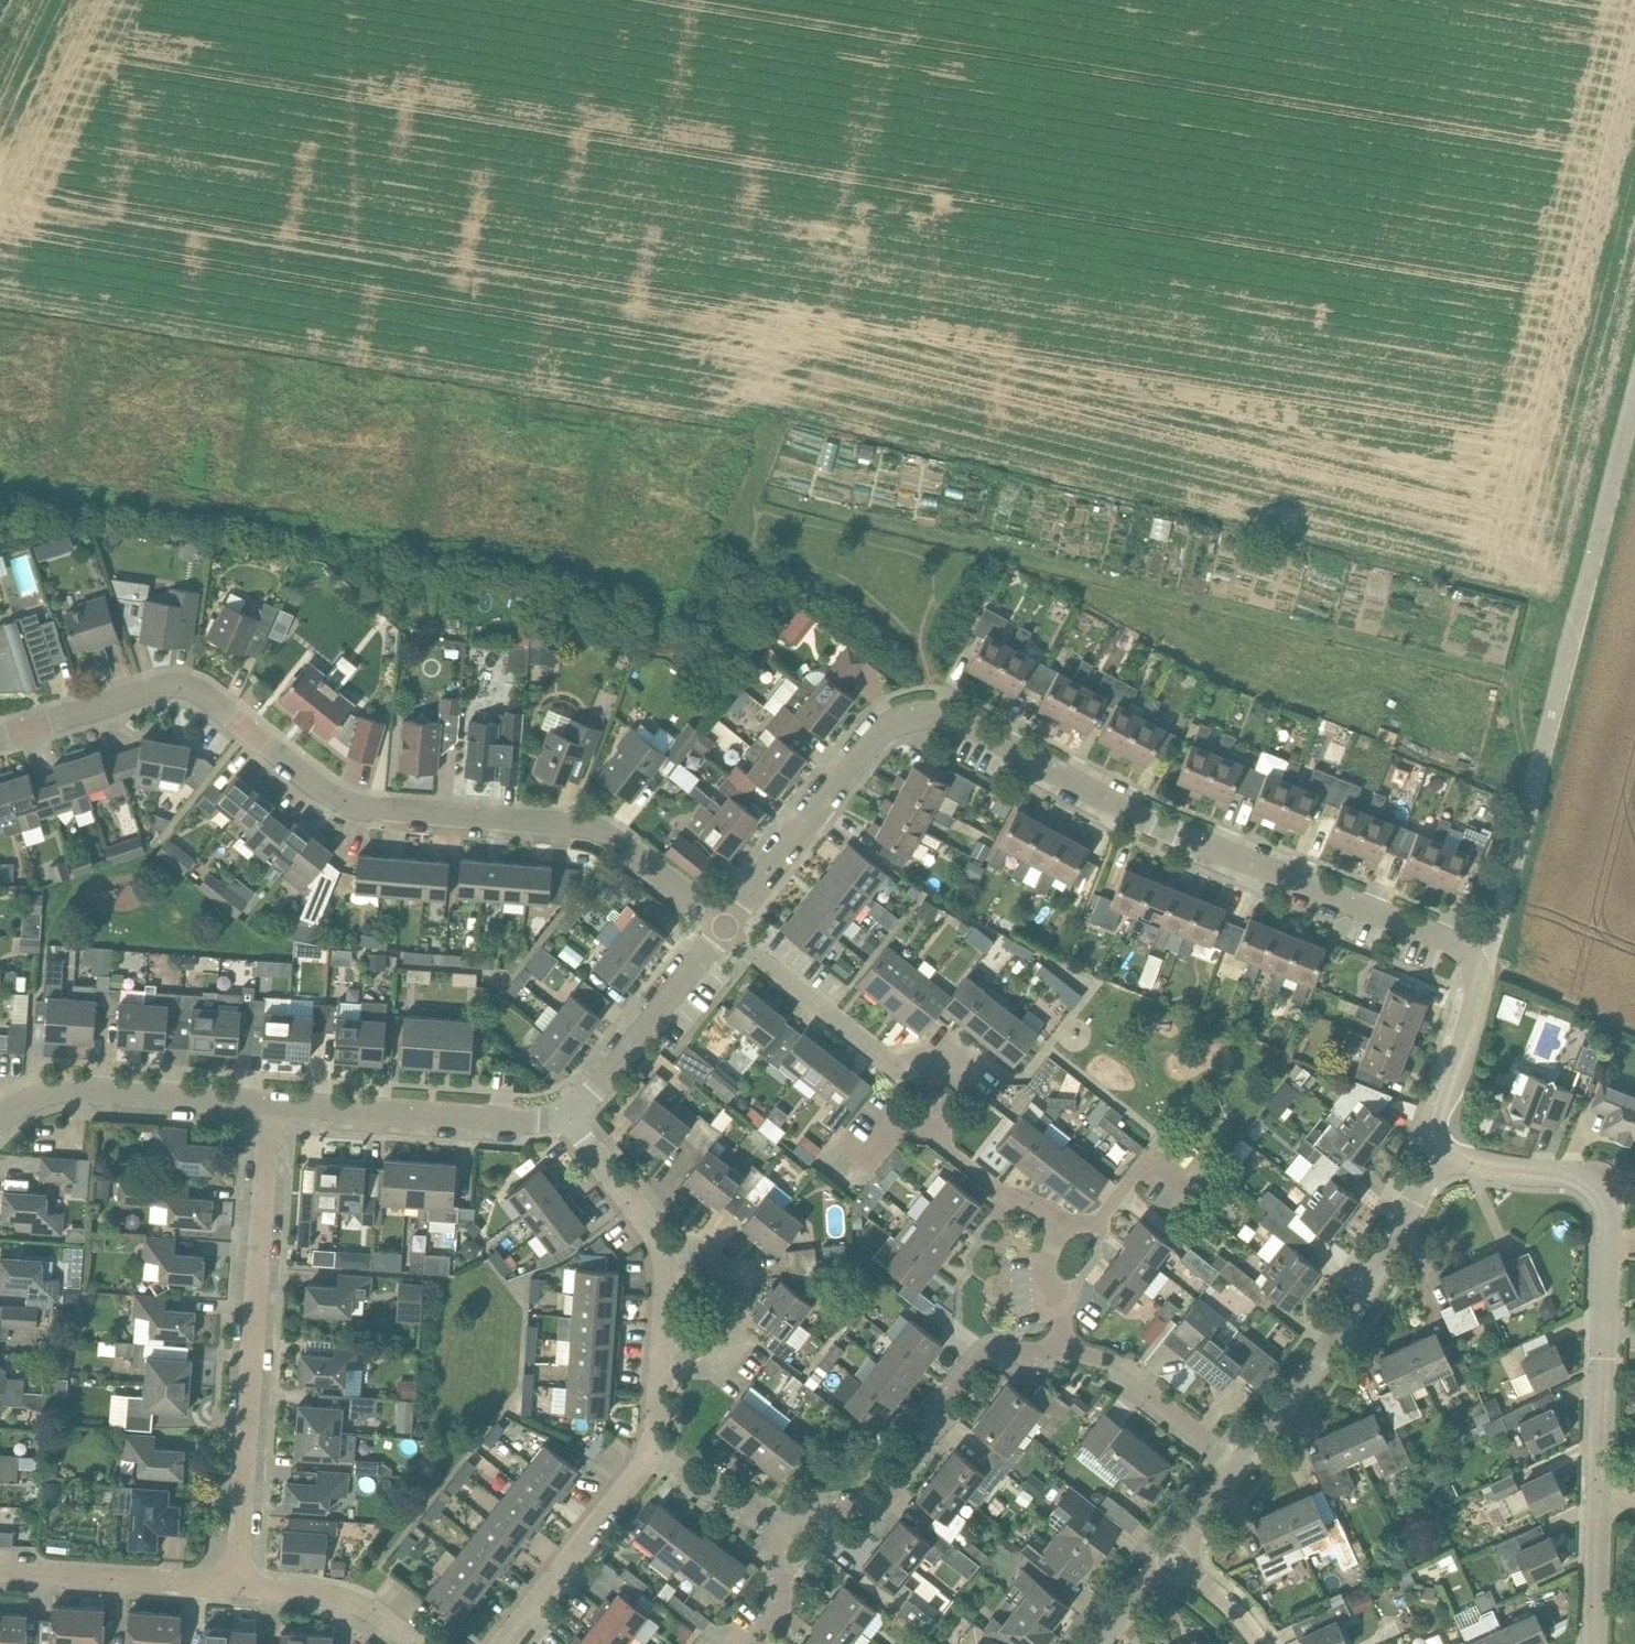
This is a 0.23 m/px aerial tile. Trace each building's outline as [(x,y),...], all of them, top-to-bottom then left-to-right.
[(865,443),(862,453),(875,456),(878,446),(865,443)] [(38,560),(55,555),(51,541),(34,547),(38,560)] [(8,570),(3,552),(0,553),(0,573),(8,570)] [(149,591),(150,578),(113,577),(113,590),(149,591)] [(199,592),(172,588),(170,604),(148,600),(143,639),(177,644),(180,619),(195,621),(199,592)] [(1465,600),(1475,603),(1477,594),(1467,592),(1465,600)] [(70,629),(76,647),(91,642),(92,647),(119,638),(105,598),(81,606),(82,609),(67,614),(72,629),(70,629)] [(259,618),(225,603),(218,619),(216,618),(208,637),(245,654),(257,627),(269,633),(279,608),(266,602),(259,618)] [(801,608),(782,633),(797,645),(817,620),(801,608)] [(976,656),(969,668),(976,671),(983,675),(981,678),(980,680),(983,682),(985,683),(985,684),(984,685),(987,687),(989,688),(991,684),(993,681),(1011,646),(1004,643),(997,639),(1003,629),(1008,620),(997,614),(986,608),(980,620),(974,631),(980,634),(986,638),(982,644),(976,656)] [(283,640),(294,616),(282,610),(271,634),(283,640)] [(0,626),(0,688),(25,686),(26,689),(28,689),(27,685),(35,683),(37,689),(38,688),(37,682),(57,676),(45,638),(59,634),(54,620),(41,625),(37,613),(0,626)] [(531,644),(533,627),(521,626),(520,643),(531,644)] [(1011,646),(993,681),(996,682),(999,684),(1006,688),(1003,693),(1009,696),(1007,698),(1013,701),(1023,683),(1034,689),(1047,665),(1022,652),(1032,633),(1028,630),(1024,628),(1021,627),(1016,636),(1011,646)] [(555,665),(556,649),(548,647),(549,641),(535,639),(534,647),(531,646),(529,663),(555,665)] [(509,661),(529,663),(531,646),(511,645),(509,661)] [(801,686),(839,716),(855,697),(845,689),(867,661),(849,647),(819,685),(808,677),(801,686)] [(1047,665),(1034,689),(1046,695),(1036,713),(1042,716),(1043,714),(1048,717),(1051,712),(1058,716),(1064,719),(1084,685),(1094,666),(1087,662),(1084,660),(1074,679),(1047,665)] [(326,676),(310,661),(298,676),(296,675),(286,687),(288,689),(279,700),(295,714),(294,715),(310,727),(311,726),(328,739),(334,732),(351,746),(349,754),(374,761),(386,723),(358,715),(355,724),(345,716),(355,704),(336,689),(335,690),(323,680),(326,676)] [(1064,719),(1060,726),(1065,729),(1066,727),(1071,729),(1074,724),(1088,732),(1104,701),(1109,704),(1121,680),(1106,673),(1097,691),(1084,685),(1064,719)] [(1121,680),(1109,704),(1115,706),(1099,737),(1113,745),(1110,750),(1115,753),(1114,755),(1119,758),(1123,751),(1123,750),(1142,715),(1130,708),(1139,690),(1121,680)] [(794,694),(793,693),(776,715),(797,732),(805,721),(824,736),(839,716),(801,686),(794,694)] [(461,712),(462,697),(442,696),(441,710),(461,712)] [(1123,750),(1123,751),(1136,758),(1133,763),(1138,765),(1137,768),(1143,771),(1152,753),(1164,759),(1178,734),(1152,720),(1161,701),(1152,696),(1142,715),(1123,750)] [(509,710),(525,711),(526,701),(510,700),(509,710)] [(496,721),(472,719),(467,774),(494,776),(495,772),(503,773),(503,782),(519,783),(525,711),(506,709),(506,713),(497,712),(496,721)] [(761,738),(754,747),(792,776),(807,757),(789,742),(797,732),(776,715),(775,714),(767,725),(780,735),(771,746),(761,738)] [(442,721),(405,718),(400,769),(412,770),(419,777),(426,771),(438,772),(439,751),(445,746),(440,741),(442,721)] [(601,730),(571,718),(565,735),(552,730),(536,771),(544,774),(544,778),(560,780),(565,782),(576,752),(591,758),(601,730)] [(681,758),(692,745),(702,731),(691,722),(669,749),(681,758)] [(1201,722),(1178,780),(1193,785),(1191,791),(1196,793),(1195,795),(1201,798),(1204,790),(1202,789),(1217,751),(1203,746),(1211,726),(1201,722)] [(633,728),(619,746),(623,748),(602,776),(631,799),(666,754),(633,728)] [(716,742),(702,731),(692,745),(705,756),(716,742)] [(135,785),(158,789),(168,734),(159,732),(158,739),(144,737),(142,746),(117,754),(123,776),(137,772),(135,785)] [(1217,751),(1202,789),(1204,790),(1210,792),(1220,796),(1218,802),(1221,803),(1220,805),(1225,807),(1228,800),(1229,800),(1233,789),(1245,793),(1256,767),(1228,756),(1235,736),(1232,735),(1225,732),(1217,751)] [(179,736),(168,734),(158,789),(159,789),(161,776),(185,780),(186,780),(197,789),(215,765),(205,758),(190,755),(192,746),(178,743),(179,736)] [(127,790),(123,776),(117,754),(104,758),(101,750),(87,754),(85,747),(75,751),(87,790),(103,785),(107,796),(127,790)] [(777,795),(792,776),(754,747),(747,755),(758,764),(749,775),(777,795)] [(44,777),(55,812),(74,806),(76,814),(94,808),(87,790),(75,751),(66,753),(68,760),(55,765),(57,773),(44,777)] [(577,753),(567,776),(581,782),(590,759),(577,753)] [(1256,767),(1245,793),(1258,798),(1251,817),(1256,820),(1257,817),(1262,819),(1265,814),(1272,817),(1278,819),(1293,782),(1301,762),(1295,760),(1290,758),(1283,777),(1256,767)] [(894,784),(901,788),(902,788),(938,806),(944,794),(964,804),(975,782),(951,768),(945,780),(914,764),(907,778),(902,775),(899,780),(897,779),(894,784)] [(1278,819),(1275,827),(1281,829),(1282,827),(1287,829),(1289,824),(1304,829),(1316,798),(1328,803),(1338,776),(1315,767),(1307,787),(1293,782),(1278,819)] [(14,770),(4,773),(16,813),(17,812),(22,830),(42,823),(40,817),(55,812),(44,777),(32,781),(30,772),(16,777),(14,770)] [(4,829),(0,817),(16,813),(4,773),(0,774),(0,831),(4,829)] [(233,816),(259,783),(253,778),(249,783),(237,774),(223,793),(212,784),(196,802),(213,815),(220,806),(233,816)] [(688,792),(745,836),(760,817),(742,802),(750,792),(729,775),(720,785),(733,795),(725,806),(695,783),(688,792)] [(1338,776),(1328,803),(1341,808),(1329,839),(1343,845),(1341,851),(1346,853),(1346,855),(1351,857),(1354,849),(1352,848),(1367,811),(1353,805),(1361,785),(1338,776)] [(239,836),(257,850),(281,819),(271,811),(275,805),(264,796),(269,790),(259,783),(233,816),(246,827),(239,836)] [(902,788),(901,788),(895,801),(889,798),(887,803),(885,802),(882,807),(889,811),(925,830),(932,817),(952,827),(957,817),(938,807),(938,806),(902,788)] [(1367,811),(1352,848),(1354,849),(1360,852),(1368,855),(1366,860),(1371,862),(1370,864),(1376,867),(1379,859),(1383,848),(1396,853),(1406,826),(1378,815),(1386,795),(1383,794),(1375,791),(1367,811)] [(745,836),(688,792),(687,793),(703,805),(688,823),(702,835),(729,855),(745,836)] [(1006,832),(989,863),(998,868),(1009,849),(1023,856),(1043,820),(1047,814),(1041,811),(1040,813),(1035,810),(1032,816),(1018,808),(1006,832)] [(925,830),(889,811),(882,824),(877,822),(874,826),(872,825),(869,831),(887,841),(881,852),(905,866),(920,840),(938,850),(944,840),(925,830)] [(1406,826),(1396,853),(1408,858),(1404,869),(1401,877),(1407,879),(1408,876),(1413,878),(1415,873),(1423,876),(1428,878),(1444,840),(1451,821),(1446,818),(1441,817),(1433,836),(1406,826)] [(291,827),(281,819),(257,850),(285,873),(292,864),(291,863),(317,830),(311,825),(307,830),(296,821),(291,827)] [(1023,856),(1012,875),(1017,878),(1021,880),(1032,861),(1046,868),(1066,834),(1070,826),(1064,824),(1063,826),(1058,823),(1056,828),(1046,823),(1043,821),(1043,820),(1023,856)] [(1428,878),(1425,886),(1431,888),(1432,887),(1437,888),(1439,883),(1454,889),(1467,857),(1479,861),(1489,836),(1465,826),(1457,846),(1444,840),(1428,878)] [(317,830),(291,863),(292,864),(285,873),(283,876),(302,891),(308,884),(312,886),(300,916),(309,920),(307,924),(299,924),(293,938),(309,941),(341,870),(327,860),(334,852),(323,843),(327,837),(317,830)] [(1046,868),(1035,887),(1044,892),(1046,893),(1057,874),(1082,888),(1083,886),(1095,863),(1084,857),(1093,839),(1088,836),(1087,838),(1082,835),(1079,841),(1074,838),(1066,834),(1046,868)] [(696,876),(710,858),(680,835),(667,852),(696,876)] [(158,852),(169,861),(180,848),(168,839),(158,852)] [(993,846),(981,840),(973,855),(985,861),(993,846)] [(120,842),(105,847),(110,861),(125,857),(120,842)] [(851,844),(834,865),(871,894),(888,872),(872,860),(851,844)] [(356,891),(379,892),(382,856),(359,854),(356,891)] [(71,861),(75,875),(95,868),(90,855),(71,861)] [(405,858),(382,856),(379,892),(402,894),(405,858)] [(427,860),(405,858),(402,894),(424,896),(427,860)] [(459,894),(482,896),(485,860),(462,858),(459,894)] [(985,867),(969,859),(963,872),(979,880),(985,867)] [(450,862),(427,860),(424,896),(447,898),(450,862)] [(507,862),(485,860),(482,896),(504,898),(507,862)] [(65,861),(52,865),(56,879),(69,875),(65,861)] [(15,881),(15,863),(0,862),(0,881),(15,881)] [(527,900),(530,864),(507,862),(504,898),(527,900)] [(553,866),(530,864),(527,900),(550,902),(553,866)] [(871,894),(834,865),(817,887),(854,916),(871,894)] [(1102,893),(1091,920),(1115,929),(1123,909),(1136,914),(1152,877),(1155,870),(1149,868),(1148,870),(1143,868),(1141,873),(1126,867),(1114,898),(1102,893)] [(580,869),(566,868),(563,903),(567,903),(579,888),(580,869)] [(216,900),(229,884),(211,871),(199,886),(216,900)] [(1136,914),(1128,934),(1132,936),(1140,939),(1148,918),(1162,924),(1176,887),(1179,879),(1174,877),(1173,879),(1168,877),(1166,883),(1155,879),(1152,877),(1136,914)] [(604,884),(596,878),(587,889),(595,895),(604,884)] [(230,883),(229,884),(216,900),(237,917),(251,899),(230,883)] [(907,892),(915,898),(921,890),(913,884),(907,892)] [(817,887),(800,908),(837,938),(854,916),(817,887)] [(1162,924),(1154,945),(1161,947),(1164,949),(1172,928),(1186,933),(1201,897),(1204,889),(1199,887),(1198,889),(1192,887),(1190,893),(1183,890),(1176,887),(1162,924)] [(31,893),(29,913),(43,913),(44,894),(31,893)] [(1186,933),(1178,954),(1188,958),(1197,937),(1197,938),(1226,949),(1236,924),(1221,918),(1229,899),(1223,897),(1222,899),(1217,897),(1215,902),(1212,901),(1201,897),(1186,933)] [(941,907),(924,898),(916,915),(933,924),(941,907)] [(577,903),(568,914),(576,920),(584,909),(577,903)] [(624,929),(653,952),(667,934),(629,904),(615,922),(624,929)] [(837,938),(800,908),(783,930),(820,960),(837,938)] [(880,919),(890,928),(899,916),(889,908),(880,919)] [(1236,924),(1226,949),(1251,959),(1243,979),(1246,980),(1254,983),(1262,963),(1275,926),(1269,924),(1262,921),(1264,915),(1259,913),(1260,911),(1254,909),(1251,917),(1246,928),(1236,924)] [(567,931),(576,920),(568,914),(559,925),(567,931)] [(653,952),(624,929),(615,922),(610,919),(597,936),(610,947),(610,948),(638,970),(653,952)] [(1275,926),(1262,963),(1276,968),(1268,989),(1275,992),(1279,993),(1287,973),(1300,936),(1297,935),(1286,930),(1289,925),(1283,923),(1284,921),(1279,919),(1275,926)] [(961,920),(957,929),(966,935),(971,926),(961,920)] [(973,925),(966,936),(980,945),(974,953),(982,958),(997,938),(989,932),(989,933),(973,925)] [(1300,936),(1287,973),(1301,978),(1293,999),(1303,1004),(1311,983),(1326,946),(1311,940),(1313,935),(1308,933),(1309,931),(1303,928),(1300,936)] [(374,946),(376,935),(361,933),(360,944),(374,946)] [(390,937),(376,935),(374,946),(388,948),(390,937)] [(862,946),(872,954),(880,943),(870,935),(862,946)] [(1002,945),(1016,952),(1021,943),(1007,935),(1002,945)] [(42,938),(22,936),(20,951),(40,952),(42,938)] [(555,942),(549,939),(545,946),(551,950),(555,942)] [(297,940),(295,951),(308,953),(309,941),(297,940)] [(531,950),(522,942),(505,965),(514,972),(531,950)] [(1035,950),(1021,943),(1016,952),(1030,960),(1035,950)] [(113,948),(85,946),(84,964),(93,965),(99,966),(98,974),(111,975),(113,948)] [(880,1000),(909,963),(888,946),(858,983),(880,1000)] [(638,970),(610,948),(596,965),(624,988),(638,970)] [(420,962),(421,951),(404,950),(404,961),(420,962)] [(449,954),(421,951),(420,962),(449,964),(449,954)] [(167,962),(172,968),(182,968),(183,953),(168,952),(167,962)] [(382,967),(383,954),(368,952),(367,965),(382,967)] [(449,964),(477,966),(477,955),(449,954),(449,964)] [(198,956),(187,955),(186,966),(198,967),(198,956)] [(500,957),(477,955),(477,966),(500,967),(500,957)] [(70,1040),(73,997),(62,996),(64,958),(47,956),(44,999),(48,999),(46,1038),(70,1040)] [(834,969),(847,979),(854,970),(842,960),(834,969)] [(280,961),(279,976),(293,977),(294,962),(289,961),(280,961)] [(880,1000),(901,1017),(930,981),(909,963),(880,1000)] [(1037,973),(1050,983),(1057,974),(1044,964),(1037,973)] [(516,978),(525,985),(533,974),(525,966),(516,978)] [(1160,971),(1146,966),(1140,980),(1154,986),(1160,971)] [(0,967),(0,987),(16,988),(17,976),(18,971),(3,970),(3,968),(0,967)] [(1417,1027),(1425,1030),(1427,1025),(1425,1024),(1427,1019),(1421,1017),(1427,1002),(1395,989),(1400,977),(1374,967),(1365,989),(1387,998),(1381,1012),(1417,1027)] [(432,971),(408,969),(407,981),(431,983),(432,971)] [(124,986),(125,973),(112,972),(111,985),(124,986)] [(478,974),(454,972),(453,984),(477,986),(478,974)] [(96,1014),(108,1015),(110,988),(111,975),(98,974),(98,985),(74,983),(73,997),(70,1040),(94,1042),(96,1014)] [(1068,983),(1057,974),(1050,983),(1061,992),(1068,983)] [(923,1034),(945,1007),(969,977),(967,975),(949,996),(930,981),(901,1017),(923,1034)] [(945,1007),(962,1021),(986,991),(969,977),(945,1007)] [(517,996),(525,985),(516,978),(508,989),(517,996)] [(746,1030),(774,995),(765,988),(759,995),(748,987),(726,1015),(746,1030)] [(122,989),(110,988),(108,1015),(120,1016),(118,1043),(142,1045),(145,1002),(146,990),(122,989)] [(168,1020),(178,1020),(180,993),(156,991),(156,1003),(145,1002),(142,1045),(166,1047),(168,1020)] [(241,1025),(250,1026),(252,999),(244,999),(244,993),(217,991),(215,1009),(212,1050),(239,1052),(241,1025)] [(962,1021),(980,1035),(1004,1005),(986,991),(962,1021)] [(205,995),(180,993),(178,1020),(192,1021),(190,1049),(212,1050),(215,1009),(204,1008),(205,995)] [(487,1004),(495,1010),(503,999),(496,993),(487,1004)] [(558,1010),(588,1034),(602,1016),(572,993),(558,1010)] [(1505,993),(1497,1014),(1519,1022),(1527,1001),(1505,993)] [(756,1050),(768,1059),(795,1027),(785,1019),(787,1017),(776,1009),(782,1002),(774,995),(746,1030),(762,1042),(756,1050)] [(263,1054),(285,1055),(288,1014),(289,997),(265,996),(265,1000),(252,999),(250,1026),(265,1027),(263,1054)] [(1337,1007),(1356,1014),(1360,1004),(1341,997),(1337,1007)] [(335,1059),(359,1061),(361,1019),(361,1001),(337,1000),(337,1006),(325,1005),(323,1031),(337,1032),(335,1059)] [(361,1019),(359,1061),(384,1062),(388,1002),(362,1000),(361,1019)] [(1412,1041),(1417,1027),(1381,1012),(1381,1013),(1360,1004),(1356,1014),(1356,1015),(1377,1023),(1371,1038),(1407,1052),(1415,1055),(1417,1049),(1415,1048),(1417,1043),(1412,1041)] [(288,1014),(285,1055),(312,1057),(314,1030),(323,1031),(325,1005),(314,1005),(314,1015),(288,1014)] [(980,1035),(997,1049),(1022,1019),(1004,1005),(980,1035)] [(558,1010),(545,1029),(574,1052),(588,1034),(558,1010)] [(402,1064),(437,1066),(440,1017),(405,1015),(402,1064)] [(1249,1029),(1262,1034),(1267,1020),(1254,1015),(1249,1029)] [(440,1017),(437,1066),(472,1069),(475,1020),(440,1017)] [(1022,1019),(997,1049),(1015,1063),(1039,1033),(1022,1019)] [(28,1024),(10,1023),(10,1037),(9,1051),(26,1053),(28,1024)] [(803,1074),(824,1047),(813,1038),(819,1030),(810,1024),(803,1033),(795,1027),(768,1059),(779,1068),(785,1060),(803,1074)] [(574,1052),(545,1029),(531,1047),(559,1070),(574,1052)] [(1407,1052),(1371,1038),(1350,1029),(1345,1040),(1367,1049),(1357,1074),(1382,1085),(1387,1072),(1398,1077),(1398,1076),(1406,1080),(1408,1074),(1405,1073),(1407,1068),(1402,1066),(1407,1052)] [(1588,1046),(1581,1043),(1571,1066),(1579,1069),(1579,1070),(1593,1075),(1603,1050),(1588,1045),(1588,1046)] [(713,1070),(716,1066),(689,1045),(675,1062),(684,1069),(697,1079),(703,1084),(713,1070)] [(803,1074),(821,1089),(848,1054),(839,1047),(834,1054),(824,1047),(803,1074)] [(825,1121),(837,1130),(858,1103),(847,1094),(861,1076),(850,1067),(856,1060),(848,1054),(821,1089),(839,1103),(825,1121)] [(1303,1068),(1299,1065),(1294,1078),(1302,1084),(1311,1072),(1304,1067),(1303,1068)] [(691,1087),(697,1079),(684,1069),(678,1077),(691,1087)] [(1573,1088),(1529,1071),(1528,1073),(1520,1069),(1511,1088),(1517,1090),(1517,1092),(1510,1108),(1514,1116),(1530,1123),(1532,1117),(1558,1127),(1573,1088)] [(727,1103),(737,1091),(713,1070),(703,1084),(727,1103)] [(645,1143),(671,1110),(655,1097),(668,1080),(657,1071),(639,1094),(650,1103),(631,1127),(633,1129),(634,1126),(641,1132),(637,1137),(645,1143)] [(1602,1078),(1592,1107),(1608,1114),(1602,1130),(1631,1141),(1633,1135),(1634,1136),(1634,1095),(1618,1089),(1620,1085),(1602,1078)] [(1297,1096),(1304,1086),(1294,1080),(1287,1089),(1297,1096)] [(1331,1108),(1343,1117),(1381,1146),(1389,1135),(1385,1133),(1392,1123),(1379,1112),(1392,1095),(1354,1080),(1331,1108)] [(748,1107),(748,1100),(742,1094),(734,1104),(744,1113),(748,1107)] [(1276,1095),(1267,1106),(1278,1113),(1286,1103),(1276,1095)] [(1049,1096),(1048,1106),(1061,1107),(1067,1097),(1058,1097),(1049,1096)] [(1067,1097),(1061,1107),(1076,1108),(1077,1098),(1076,1098),(1067,1097)] [(693,1145),(711,1121),(700,1112),(698,1115),(680,1101),(672,1111),(671,1110),(645,1143),(657,1152),(661,1147),(667,1153),(666,1155),(667,1156),(683,1137),(693,1145)] [(1125,1114),(1114,1105),(1106,1115),(1117,1124),(1118,1122),(1121,1119),(1125,1114)] [(1043,1130),(1053,1118),(1044,1110),(1033,1126),(1021,1116),(997,1146),(1012,1158),(1013,1155),(1020,1160),(1020,1161),(1044,1131),(1043,1130)] [(770,1115),(768,1118),(761,1127),(759,1129),(778,1144),(788,1130),(770,1115)] [(1100,1123),(1111,1132),(1117,1124),(1106,1115),(1100,1123)] [(1305,1137),(1310,1141),(1340,1165),(1350,1153),(1362,1162),(1369,1153),(1372,1156),(1381,1146),(1343,1117),(1335,1127),(1331,1124),(1319,1139),(1309,1132),(1305,1137)] [(691,1187),(700,1194),(727,1161),(709,1147),(723,1131),(711,1121),(693,1145),(704,1154),(685,1178),(687,1179),(688,1177),(695,1182),(691,1187)] [(1117,1124),(1111,1132),(1121,1140),(1128,1132),(1117,1124)] [(189,1129),(158,1127),(156,1150),(171,1152),(170,1169),(215,1172),(217,1145),(188,1143),(189,1129)] [(138,1130),(137,1139),(152,1139),(152,1130),(138,1130)] [(1063,1146),(1044,1131),(1020,1161),(1020,1160),(1018,1163),(1019,1163),(1020,1161),(1027,1166),(1025,1168),(1040,1180),(1043,1176),(1042,1175),(1067,1144),(1066,1142),(1063,1146)] [(1149,1147),(1129,1131),(1128,1132),(1121,1140),(1142,1156),(1149,1147)] [(1331,1175),(1340,1165),(1310,1141),(1301,1152),(1314,1163),(1299,1182),(1311,1191),(1310,1192),(1347,1222),(1356,1211),(1352,1208),(1360,1198),(1331,1175)] [(800,1143),(794,1150),(811,1163),(816,1156),(817,1155),(800,1143)] [(1063,1192),(1065,1190),(1088,1160),(1067,1144),(1042,1175),(1043,1176),(1056,1187),(1058,1184),(1064,1190),(1063,1192)] [(886,1161),(893,1167),(902,1157),(894,1151),(886,1161)] [(90,1196),(93,1160),(43,1156),(41,1178),(76,1181),(75,1195),(90,1196)] [(110,1169),(110,1164),(107,1159),(101,1159),(97,1163),(96,1169),(100,1172),(106,1172),(110,1169)] [(407,1203),(409,1160),(385,1159),(383,1202),(407,1203)] [(418,1219),(430,1219),(432,1162),(409,1160),(407,1203),(419,1204),(418,1219)] [(1109,1177),(1088,1160),(1065,1190),(1071,1195),(1070,1197),(1084,1209),(1109,1177)] [(727,1161),(700,1194),(711,1203),(715,1198),(721,1203),(720,1205),(721,1207),(727,1200),(738,1208),(747,1196),(746,1195),(764,1171),(754,1163),(745,1175),(727,1161)] [(884,1178),(893,1167),(886,1161),(877,1172),(884,1178)] [(432,1162),(430,1219),(459,1222),(459,1217),(461,1217),(461,1205),(456,1204),(457,1164),(432,1162)] [(324,1209),(341,1210),(343,1164),(318,1163),(316,1192),(302,1191),(298,1245),(310,1246),(313,1219),(315,1219),(324,1211),(324,1209)] [(343,1164),(341,1210),(355,1210),(354,1213),(363,1223),(376,1224),(377,1206),(377,1197),(365,1196),(367,1166),(343,1164)] [(527,1215),(559,1191),(550,1179),(555,1174),(547,1164),(510,1193),(527,1215)] [(1237,1170),(1230,1179),(1238,1185),(1245,1176),(1237,1170)] [(746,1195),(747,1196),(738,1208),(748,1217),(743,1224),(745,1225),(746,1223),(753,1228),(749,1233),(757,1240),(784,1206),(792,1195),(774,1182),(776,1180),(764,1171),(746,1195)] [(963,1222),(968,1215),(970,1217),(981,1203),(950,1178),(933,1199),(963,1222)] [(1223,1179),(1217,1187),(1230,1197),(1236,1189),(1223,1179)] [(96,1204),(110,1205),(111,1181),(98,1180),(96,1204)] [(211,1226),(213,1199),(189,1197),(190,1183),(150,1181),(120,1180),(118,1203),(168,1206),(167,1223),(211,1226)] [(48,1194),(5,1190),(3,1217),(32,1219),(32,1231),(62,1234),(64,1213),(47,1211),(48,1194)] [(1259,1202),(1270,1210),(1287,1223),(1296,1211),(1268,1190),(1259,1202)] [(527,1215),(544,1238),(582,1209),(569,1193),(564,1197),(559,1191),(527,1215)] [(861,1192),(853,1203),(860,1209),(869,1198),(861,1192)] [(1340,1231),(1347,1222),(1310,1192),(1303,1202),(1309,1207),(1301,1217),(1328,1238),(1336,1228),(1340,1231)] [(965,1223),(963,1222),(933,1199),(916,1219),(948,1245),(949,1244),(959,1231),(957,1229),(962,1223),(964,1224),(965,1223)] [(863,1210),(860,1209),(853,1203),(853,1221),(863,1221),(863,1210)] [(784,1206),(757,1240),(768,1249),(772,1243),(779,1249),(778,1251),(779,1252),(804,1221),(784,1206)] [(475,1219),(475,1220),(476,1207),(461,1207),(461,1222),(460,1222),(459,1226),(467,1227),(467,1226),(475,1219)] [(584,1212),(582,1209),(544,1238),(561,1260),(585,1242),(578,1233),(587,1226),(579,1216),(584,1212)] [(1286,1224),(1287,1223),(1270,1210),(1260,1222),(1273,1232),(1258,1252),(1270,1262),(1271,1261),(1309,1291),(1317,1281),(1313,1278),(1320,1268),(1288,1244),(1296,1232),(1286,1224)] [(952,1247),(949,1244),(948,1245),(916,1219),(912,1216),(895,1237),(903,1243),(933,1267),(935,1269),(936,1268),(934,1267),(939,1260),(941,1262),(952,1247)] [(475,1219),(467,1226),(474,1236),(483,1229),(475,1219)] [(1126,1242),(1159,1268),(1160,1267),(1157,1265),(1173,1244),(1141,1219),(1130,1234),(1132,1235),(1127,1242),(1126,1242)] [(92,1235),(91,1250),(106,1250),(106,1236),(92,1235)] [(593,1243),(602,1254),(612,1247),(603,1235),(593,1243)] [(177,1239),(145,1237),(144,1260),(161,1261),(160,1279),(203,1282),(205,1255),(176,1253),(177,1239)] [(468,1241),(464,1249),(470,1257),(479,1255),(483,1247),(477,1239),(468,1241)] [(1111,1265),(1113,1266),(1143,1290),(1159,1268),(1126,1242),(1127,1242),(1125,1240),(1124,1241),(1128,1244),(1117,1257),(1119,1259),(1114,1266),(1112,1264),(1111,1265)] [(847,1257),(846,1243),(823,1245),(825,1260),(847,1257)] [(933,1267),(903,1243),(886,1264),(908,1281),(919,1290),(930,1275),(928,1274),(933,1267)] [(67,1261),(72,1261),(85,1262),(86,1248),(68,1247),(67,1261)] [(787,1250),(789,1265),(818,1261),(816,1247),(787,1250)] [(1221,1270),(1212,1263),(1191,1247),(1181,1260),(1211,1284),(1220,1272),(1221,1270)] [(489,1255),(497,1265),(505,1258),(498,1248),(489,1255)] [(337,1250),(335,1266),(352,1267),(353,1251),(337,1250)] [(1470,1264),(1483,1294),(1490,1308),(1504,1301),(1508,1309),(1547,1291),(1535,1266),(1510,1277),(1498,1251),(1470,1264)] [(1220,1253),(1212,1263),(1221,1270),(1220,1272),(1246,1292),(1256,1280),(1229,1259),(1228,1260),(1220,1253)] [(426,1254),(425,1262),(425,1272),(449,1273),(450,1255),(426,1254)] [(511,1255),(505,1258),(497,1265),(504,1274),(518,1262),(511,1255)] [(27,1306),(54,1308),(55,1299),(58,1299),(59,1278),(42,1277),(43,1259),(0,1256),(0,1262),(0,1283),(28,1285),(27,1306)] [(387,1259),(373,1258),(372,1268),(387,1269),(387,1259)] [(818,1261),(789,1265),(791,1280),(820,1276),(818,1261)] [(1271,1261),(1270,1262),(1263,1272),(1269,1276),(1261,1286),(1290,1308),(1297,1299),(1301,1302),(1309,1291),(1271,1261)] [(410,1270),(425,1272),(425,1262),(411,1262),(410,1270)] [(1483,1294),(1470,1264),(1442,1276),(1454,1303),(1442,1309),(1454,1335),(1479,1323),(1468,1301),(1483,1294)] [(1113,1266),(1108,1273),(1106,1271),(1095,1285),(1126,1311),(1141,1293),(1143,1290),(1113,1266)] [(576,1291),(623,1295),(624,1283),(617,1283),(618,1270),(578,1267),(576,1291)] [(1231,1281),(1220,1272),(1212,1283),(1222,1291),(1231,1281)] [(308,1284),(307,1311),(352,1314),(353,1296),(370,1297),(371,1275),(340,1273),(339,1286),(308,1284)] [(531,1288),(541,1289),(542,1277),(532,1277),(531,1288)] [(773,1285),(765,1295),(797,1321),(812,1303),(782,1279),(781,1281),(783,1282),(778,1289),(773,1285)] [(908,1281),(901,1291),(911,1299),(919,1290),(908,1281)] [(402,1284),(401,1306),(423,1308),(424,1286),(402,1284)] [(540,1301),(541,1289),(531,1288),(530,1300),(540,1301)] [(622,1308),(623,1295),(576,1291),(574,1315),(615,1318),(616,1307),(622,1308)] [(167,1296),(136,1294),(135,1315),(152,1317),(150,1334),(194,1338),(196,1311),(166,1309),(167,1296)] [(853,1295),(854,1307),(862,1314),(865,1309),(864,1307),(864,1294),(853,1295)] [(82,1296),(69,1295),(68,1309),(81,1310),(82,1296)] [(784,1338),(797,1321),(765,1295),(758,1305),(763,1309),(757,1316),(755,1314),(754,1315),(773,1331),(764,1342),(788,1361),(798,1349),(784,1338)] [(1185,1357),(1202,1371),(1227,1341),(1217,1333),(1228,1319),(1199,1296),(1178,1323),(1199,1339),(1186,1355),(1185,1354),(1184,1355),(1185,1356),(1185,1357)] [(1169,1298),(1163,1305),(1174,1314),(1180,1307),(1169,1298)] [(27,1306),(4,1305),(2,1323),(0,1323),(0,1338),(9,1338),(10,1327),(37,1329),(38,1319),(54,1319),(54,1308),(27,1306)] [(1174,1314),(1163,1305),(1157,1313),(1168,1322),(1174,1314)] [(862,1314),(854,1307),(841,1323),(848,1329),(851,1323),(853,1324),(862,1314)] [(614,1330),(615,1318),(574,1315),(572,1339),(620,1343),(621,1331),(614,1330)] [(925,1363),(925,1362),(930,1356),(932,1358),(944,1343),(912,1318),(895,1339),(925,1363)] [(527,1337),(538,1337),(546,1338),(547,1325),(528,1324),(527,1337)] [(1408,1345),(1424,1380),(1439,1373),(1448,1392),(1460,1386),(1435,1332),(1408,1345)] [(537,1349),(538,1337),(527,1337),(527,1348),(537,1349)] [(1227,1341),(1202,1371),(1223,1388),(1237,1370),(1251,1381),(1272,1355),(1251,1338),(1241,1352),(1228,1342),(1227,1341)] [(619,1355),(620,1343),(572,1339),(570,1363),(611,1366),(612,1354),(619,1355)] [(927,1364),(925,1362),(925,1363),(895,1339),(879,1360),(910,1385),(921,1371),(919,1370),(924,1363),(926,1365),(927,1364)] [(148,1367),(147,1381),(190,1385),(192,1359),(144,1355),(145,1343),(117,1340),(117,1342),(116,1354),(135,1355),(135,1366),(148,1367)] [(116,1355),(116,1354),(117,1342),(101,1341),(100,1354),(116,1355)] [(304,1353),(302,1380),(347,1383),(348,1367),(365,1369),(366,1344),(336,1342),(335,1356),(304,1353)] [(1521,1342),(1499,1352),(1510,1379),(1514,1377),(1521,1393),(1535,1387),(1568,1372),(1567,1369),(1570,1368),(1571,1364),(1568,1357),(1564,1355),(1561,1356),(1555,1344),(1527,1356),(1521,1342)] [(837,1343),(821,1363),(829,1369),(845,1349),(837,1343)] [(1424,1380),(1408,1345),(1380,1357),(1394,1388),(1381,1394),(1395,1425),(1422,1413),(1410,1387),(1424,1380)] [(780,1363),(773,1357),(764,1368),(772,1374),(780,1363)] [(899,1399),(910,1385),(879,1360),(862,1381),(892,1405),(894,1406),(892,1404),(897,1398),(899,1399)] [(569,1387),(617,1391),(617,1378),(611,1378),(611,1366),(570,1363),(569,1387)] [(814,1389),(829,1369),(821,1363),(806,1383),(814,1389)] [(24,1391),(25,1378),(7,1377),(7,1370),(3,1366),(0,1366),(0,1389),(24,1391)] [(525,1371),(524,1384),(534,1384),(535,1372),(525,1371)] [(800,1391),(806,1383),(794,1374),(784,1387),(791,1393),(798,1393),(800,1391)] [(68,1378),(54,1377),(53,1392),(68,1393),(68,1378)] [(397,1397),(416,1398),(417,1379),(398,1378),(397,1397)] [(190,1385),(147,1381),(146,1396),(128,1395),(126,1428),(152,1430),(154,1408),(188,1411),(190,1385)] [(892,1405),(862,1381),(846,1402),(877,1427),(889,1413),(887,1411),(892,1405)] [(1009,1382),(992,1404),(1025,1431),(1035,1419),(1047,1428),(1054,1428),(1071,1406),(1043,1383),(1030,1399),(1027,1396),(1028,1393),(1025,1391),(1022,1392),(1009,1382)] [(800,1391),(804,1394),(809,1398),(815,1390),(814,1389),(806,1383),(800,1391)] [(533,1397),(534,1384),(524,1384),(523,1396),(533,1397)] [(616,1402),(617,1391),(569,1387),(567,1411),(608,1414),(609,1402),(616,1402)] [(3,1414),(4,1404),(23,1405),(24,1391),(0,1389),(0,1413),(3,1414)] [(815,1390),(809,1398),(819,1406),(826,1398),(815,1390)] [(1533,1396),(1537,1407),(1554,1400),(1550,1390),(1533,1396)] [(298,1430),(342,1433),(343,1416),(364,1418),(377,1413),(379,1398),(343,1395),(342,1407),(300,1403),(298,1430)] [(740,1442),(763,1413),(742,1396),(717,1428),(732,1439),(734,1437),(740,1442)] [(1078,1396),(1071,1404),(1083,1414),(1090,1405),(1078,1396)] [(1492,1419),(1504,1414),(1496,1396),(1484,1402),(1488,1409),(1492,1419)] [(414,1431),(416,1400),(399,1399),(397,1430),(414,1431)] [(1531,1401),(1504,1414),(1492,1419),(1485,1422),(1491,1436),(1519,1423),(1532,1451),(1567,1434),(1553,1405),(1552,1406),(1537,1413),(1531,1401)] [(996,1444),(986,1456),(1005,1472),(1007,1473),(1025,1450),(1016,1443),(1025,1431),(992,1404),(974,1427),(996,1444)] [(1492,1419),(1488,1409),(1474,1416),(1479,1425),(1492,1419)] [(1099,1456),(1123,1475),(1147,1444),(1123,1425),(1123,1426),(1105,1412),(1082,1442),(1099,1455),(1099,1456)] [(745,1450),(760,1461),(785,1429),(763,1413),(740,1442),(738,1444),(739,1445),(741,1443),(747,1448),(745,1450)] [(1345,1426),(1359,1455),(1374,1448),(1385,1473),(1411,1461),(1399,1433),(1386,1439),(1374,1413),(1345,1426)] [(498,1421),(491,1431),(499,1437),(507,1428),(498,1421)] [(1359,1455),(1345,1426),(1318,1438),(1330,1465),(1317,1471),(1329,1499),(1356,1487),(1344,1462),(1359,1455)] [(785,1429),(760,1461),(760,1462),(762,1460),(768,1464),(766,1466),(781,1478),(806,1446),(785,1429)] [(357,1434),(342,1433),(298,1430),(295,1458),(354,1463),(355,1459),(356,1459),(357,1434)] [(499,1437),(491,1431),(483,1441),(491,1447),(499,1437)] [(156,1435),(126,1433),(124,1456),(141,1457),(140,1473),(183,1477),(184,1468),(186,1465),(187,1458),(185,1455),(185,1450),(155,1447),(156,1435)] [(815,1447),(821,1451),(828,1442),(822,1438),(815,1447)] [(546,1443),(531,1462),(569,1491),(576,1482),(571,1478),(579,1468),(546,1443)] [(1123,1475),(1122,1476),(1154,1501),(1165,1486),(1158,1480),(1172,1463),(1147,1444),(1123,1475)] [(977,1465),(956,1449),(937,1473),(966,1497),(976,1484),(988,1493),(1005,1472),(986,1456),(985,1455),(977,1465)] [(19,1467),(20,1454),(0,1453),(0,1466),(19,1467)] [(356,1459),(355,1459),(354,1463),(354,1473),(380,1475),(380,1474),(393,1475),(393,1469),(385,1463),(381,1463),(381,1461),(356,1459)] [(461,1468),(470,1475),(477,1465),(469,1459),(461,1468)] [(44,1474),(57,1475),(58,1460),(45,1460),(44,1474)] [(561,1502),(569,1491),(531,1462),(517,1480),(549,1506),(556,1497),(561,1502)] [(1433,1464),(1420,1469),(1425,1483),(1438,1478),(1433,1464)] [(0,1466),(0,1479),(18,1480),(19,1467),(0,1466)] [(462,1484),(470,1475),(461,1468),(454,1477),(462,1484)] [(1512,1473),(1482,1487),(1489,1503),(1498,1499),(1498,1500),(1509,1495),(1517,1511),(1531,1505),(1534,1511),(1565,1497),(1552,1470),(1523,1483),(1524,1487),(1520,1489),(1512,1473)] [(348,1497),(350,1473),(318,1471),(317,1483),(288,1481),(286,1507),(330,1510),(331,1495),(348,1497)] [(938,1514),(930,1524),(951,1540),(967,1519),(956,1510),(966,1497),(937,1473),(918,1498),(938,1514)] [(1037,1496),(1047,1484),(1034,1474),(1024,1486),(1037,1496)] [(408,1476),(398,1476),(397,1485),(407,1486),(408,1476)] [(542,1515),(549,1506),(517,1480),(502,1499),(540,1529),(547,1520),(542,1515)] [(61,1482),(46,1481),(45,1503),(59,1504),(61,1482)] [(1437,1491),(1443,1504),(1459,1496),(1453,1483),(1437,1491)] [(170,1488),(121,1485),(119,1510),(137,1511),(136,1527),(131,1527),(130,1546),(157,1548),(158,1530),(179,1532),(181,1505),(168,1504),(170,1488)] [(1068,1517),(1059,1528),(1097,1558),(1115,1536),(1123,1525),(1122,1524),(1121,1525),(1120,1524),(1121,1523),(1107,1513),(1107,1514),(1098,1507),(1099,1506),(1096,1504),(1072,1485),(1055,1506),(1068,1517)] [(1107,1493),(1101,1489),(1094,1489),(1089,1495),(1099,1503),(1107,1493)] [(1133,1513),(1108,1494),(1099,1506),(1098,1507),(1107,1514),(1107,1513),(1121,1523),(1120,1524),(1121,1525),(1122,1524),(1123,1525),(1132,1532),(1133,1531),(1124,1524),(1133,1513)] [(1356,1562),(1358,1562),(1349,1542),(1329,1499),(1316,1505),(1311,1494),(1284,1506),(1300,1541),(1306,1554),(1320,1547),(1323,1554),(1335,1548),(1343,1568),(1348,1566),(1351,1571),(1358,1567),(1356,1562)] [(432,1505),(440,1512),(448,1502),(440,1496),(432,1505)] [(487,1518),(519,1544),(526,1535),(532,1539),(540,1529),(502,1499),(487,1518)] [(635,1535),(656,1551),(681,1520),(675,1515),(660,1503),(657,1507),(649,1500),(634,1520),(642,1526),(635,1535)] [(433,1521),(440,1512),(432,1505),(425,1515),(433,1521)] [(1300,1541),(1284,1506),(1256,1519),(1272,1555),(1273,1554),(1281,1573),(1294,1567),(1285,1547),(1300,1541)] [(338,1536),(340,1521),(290,1516),(289,1530),(285,1529),(284,1534),(281,1537),(281,1544),(283,1547),(282,1562),(326,1566),(329,1535),(338,1536)] [(512,1553),(519,1544),(487,1518),(472,1537),(510,1567),(518,1557),(512,1553)] [(951,1540),(930,1524),(922,1535),(901,1519),(883,1542),(913,1567),(923,1555),(935,1564),(953,1542),(951,1540)] [(656,1551),(677,1568),(702,1536),(688,1525),(687,1527),(680,1522),(682,1520),(681,1520),(656,1551)] [(1084,1575),(1097,1558),(1059,1528),(1050,1540),(1037,1530),(1020,1551),(1043,1569),(1051,1558),(1077,1579),(1081,1573),(1084,1575)] [(13,1545),(14,1531),(0,1530),(0,1544),(13,1545)] [(1428,1537),(1434,1549),(1447,1544),(1442,1531),(1428,1537)] [(705,1532),(702,1536),(677,1568),(679,1569),(681,1565),(701,1581),(724,1552),(726,1549),(726,1548),(723,1551),(717,1546),(719,1544),(705,1532)] [(402,1543),(410,1549),(418,1539),(410,1533),(402,1543)] [(1517,1534),(1494,1544),(1508,1573),(1523,1565),(1530,1579),(1563,1564),(1550,1536),(1523,1548),(1517,1534)] [(1004,1536),(996,1547),(1008,1556),(1016,1546),(1004,1536)] [(502,1576),(510,1567),(472,1537),(457,1556),(490,1581),(497,1572),(502,1576)] [(1358,1538),(1349,1542),(1358,1562),(1367,1557),(1358,1538)] [(913,1567),(883,1542),(863,1567),(884,1583),(876,1593),(898,1611),(914,1590),(902,1580),(913,1567)] [(402,1558),(410,1549),(402,1543),(395,1553),(402,1558)] [(1386,1550),(1397,1575),(1410,1569),(1398,1545),(1386,1550)] [(972,1558),(982,1566),(989,1558),(979,1550),(972,1558)] [(724,1552),(701,1581),(722,1597),(747,1566),(733,1554),(731,1557),(724,1552)] [(483,1590),(490,1581),(457,1556),(442,1575),(480,1604),(488,1594),(483,1590)] [(959,1569),(972,1579),(982,1566),(972,1558),(970,1556),(959,1569)] [(331,1575),(346,1575),(346,1559),(331,1559),(331,1575)] [(631,1584),(638,1576),(627,1567),(620,1575),(628,1581),(631,1584)] [(1019,1603),(1051,1628),(1069,1605),(1024,1569),(1015,1580),(1028,1591),(1019,1603)] [(1416,1582),(1410,1569),(1397,1575),(1403,1588),(1416,1582)] [(473,1614),(480,1604),(442,1575),(427,1593),(460,1619),(468,1609),(473,1614)] [(649,1584),(638,1576),(631,1584),(642,1592),(649,1584)] [(631,1584),(628,1581),(620,1591),(634,1603),(642,1592),(631,1584)] [(1436,1586),(1422,1583),(1420,1596),(1434,1599),(1436,1586)] [(831,1606),(860,1629),(877,1608),(846,1584),(834,1598),(836,1600),(831,1606)] [(607,1597),(600,1606),(634,1633),(649,1614),(634,1603),(620,1591),(612,1601),(607,1597)] [(1536,1605),(1540,1602),(1540,1596),(1537,1592),(1532,1592),(1528,1595),(1528,1600),(1531,1604),(1536,1605)] [(678,1609),(684,1602),(673,1593),(667,1601),(678,1609)] [(1302,1635),(1306,1643),(1347,1643),(1338,1625),(1353,1618),(1351,1612),(1354,1611),(1348,1598),(1314,1614),(1315,1614),(1320,1627),(1302,1635)] [(695,1610),(684,1602),(678,1609),(689,1618),(695,1610)] [(985,1629),(997,1640),(998,1639),(1004,1643),(1007,1643),(1013,1637),(1021,1643),(1041,1643),(1053,1629),(1051,1628),(1019,1603),(1003,1624),(994,1617),(985,1629)] [(79,1607),(53,1605),(51,1643),(77,1643),(79,1607)] [(831,1606),(829,1605),(831,1607),(826,1613),(824,1612),(812,1626),(816,1629),(836,1643),(848,1643),(860,1629),(831,1606)] [(634,1633),(600,1606),(592,1616),(597,1620),(590,1629),(609,1643),(626,1643),(634,1633)] [(77,1643),(103,1643),(106,1609),(79,1607),(77,1643)] [(1481,1619),(1462,1626),(1469,1642),(1470,1643),(1510,1643),(1502,1627),(1494,1608),(1482,1613),(1481,1619)] [(156,1612),(130,1610),(129,1643),(154,1643),(156,1612)] [(1502,1627),(1510,1643),(1534,1643),(1548,1638),(1536,1611),(1502,1627)] [(154,1643),(181,1643),(182,1614),(156,1612),(154,1643)] [(28,1614),(3,1613),(0,1643),(26,1643),(28,1614)] [(997,1640),(985,1629),(974,1621),(957,1642),(960,1643),(994,1643),(997,1640)] [(681,1627),(681,1638),(686,1642),(694,1632),(683,1624),(681,1627)] [(1386,1642),(1400,1635),(1395,1626),(1381,1633),(1386,1642)] [(232,1628),(206,1627),(205,1643),(231,1643),(232,1628)] [(231,1643),(257,1643),(258,1630),(232,1628),(231,1643)] [(570,1643),(609,1643),(590,1629),(583,1638),(577,1634),(570,1643)] [(816,1629),(805,1643),(807,1643),(836,1643),(816,1629)] [(307,1633),(282,1632),(281,1643),(306,1643),(307,1633)] [(1440,1632),(1422,1639),(1424,1643),(1445,1643),(1440,1632)] [(334,1635),(307,1633),(306,1643),(334,1643),(334,1635)]
